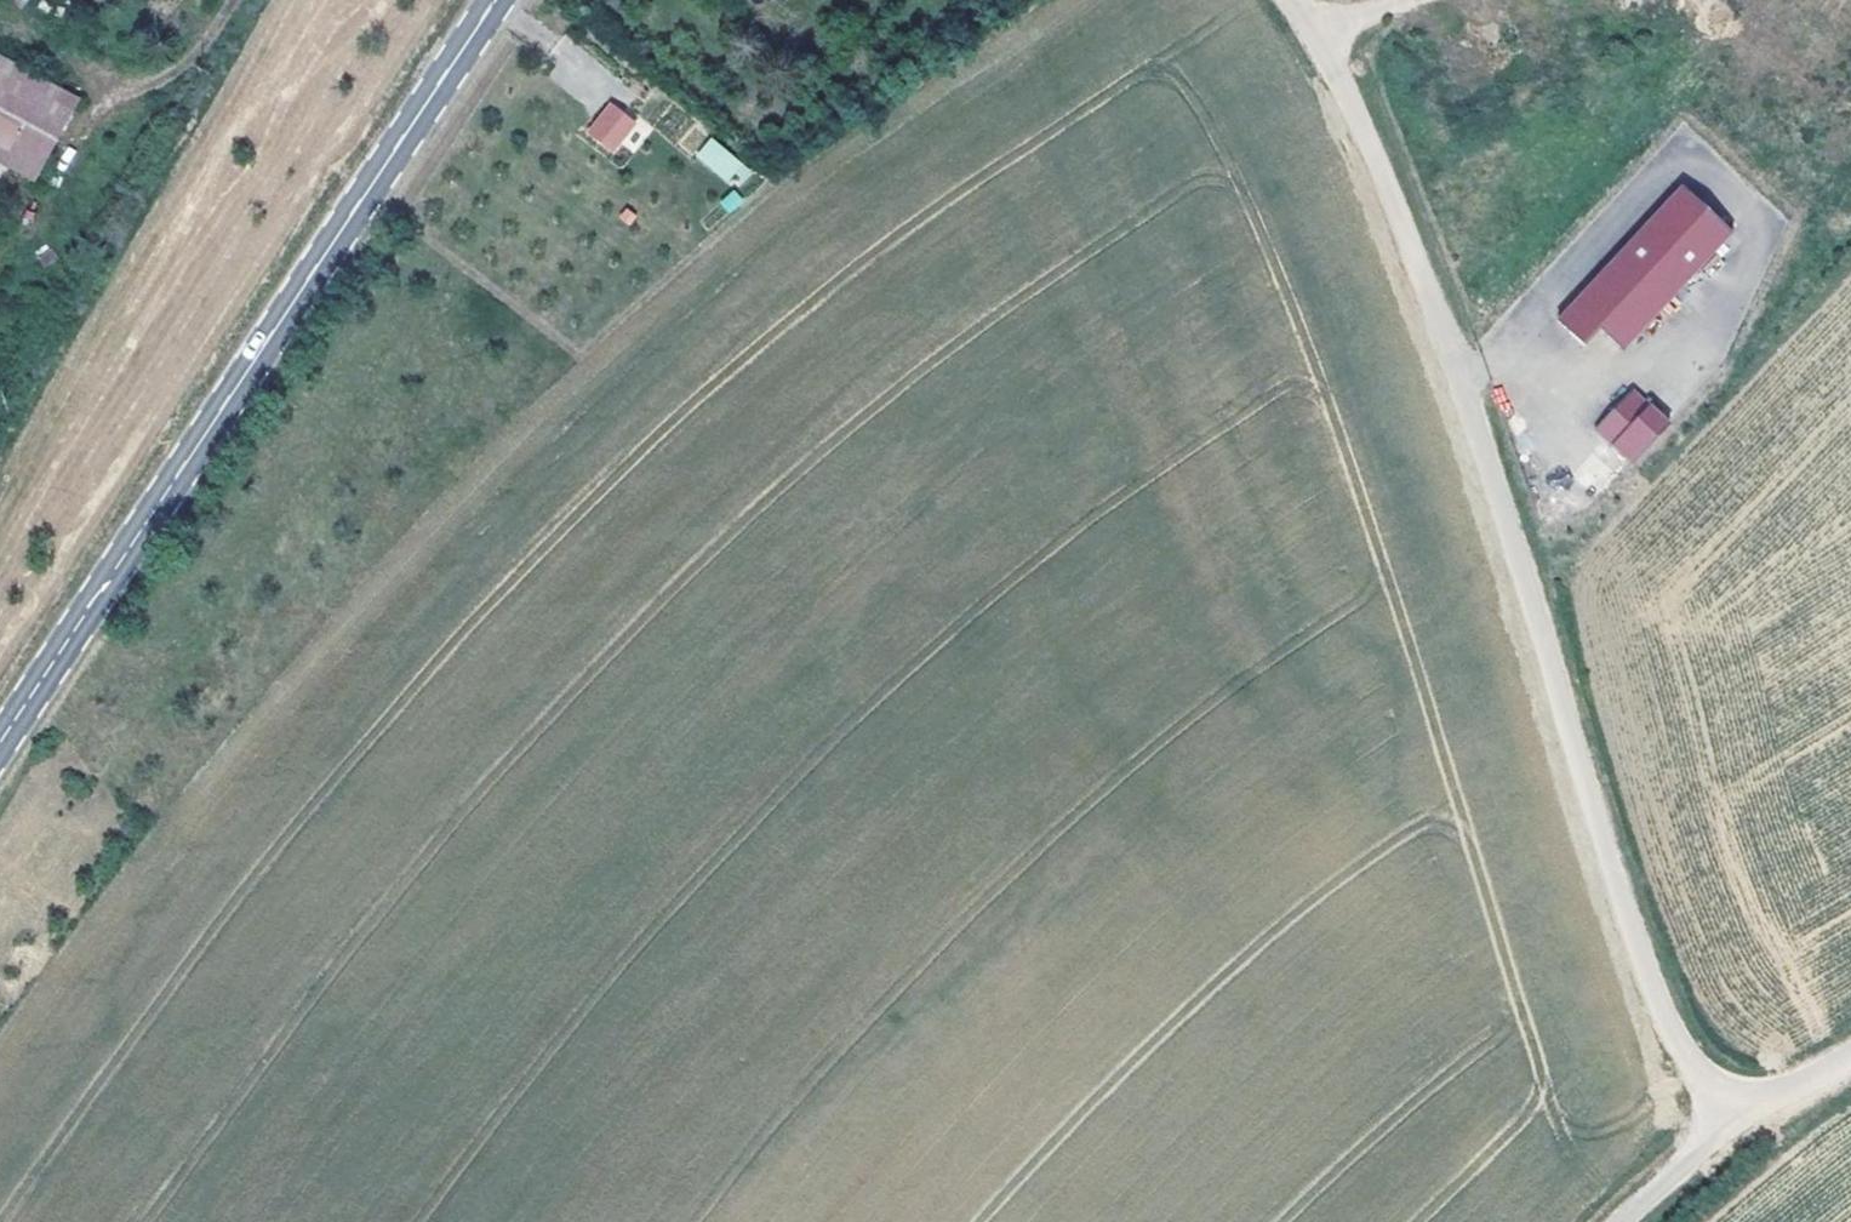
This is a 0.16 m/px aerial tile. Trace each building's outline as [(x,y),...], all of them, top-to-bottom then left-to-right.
[(0,62),(0,159),(34,177),(75,102),(0,62)] [(584,132),(611,154),(638,123),(611,100),(584,132)] [(695,155),(738,190),(753,172),(710,137),(695,155)] [(1731,235),(1682,188),(1558,321),(1584,347),(1600,329),(1623,350),(1731,235)] [(1632,391),(1605,421),(1610,425),(1600,436),(1631,465),(1669,425),(1632,391)] [(1610,425),(1605,421),(1595,431),(1600,436),(1610,425)]
